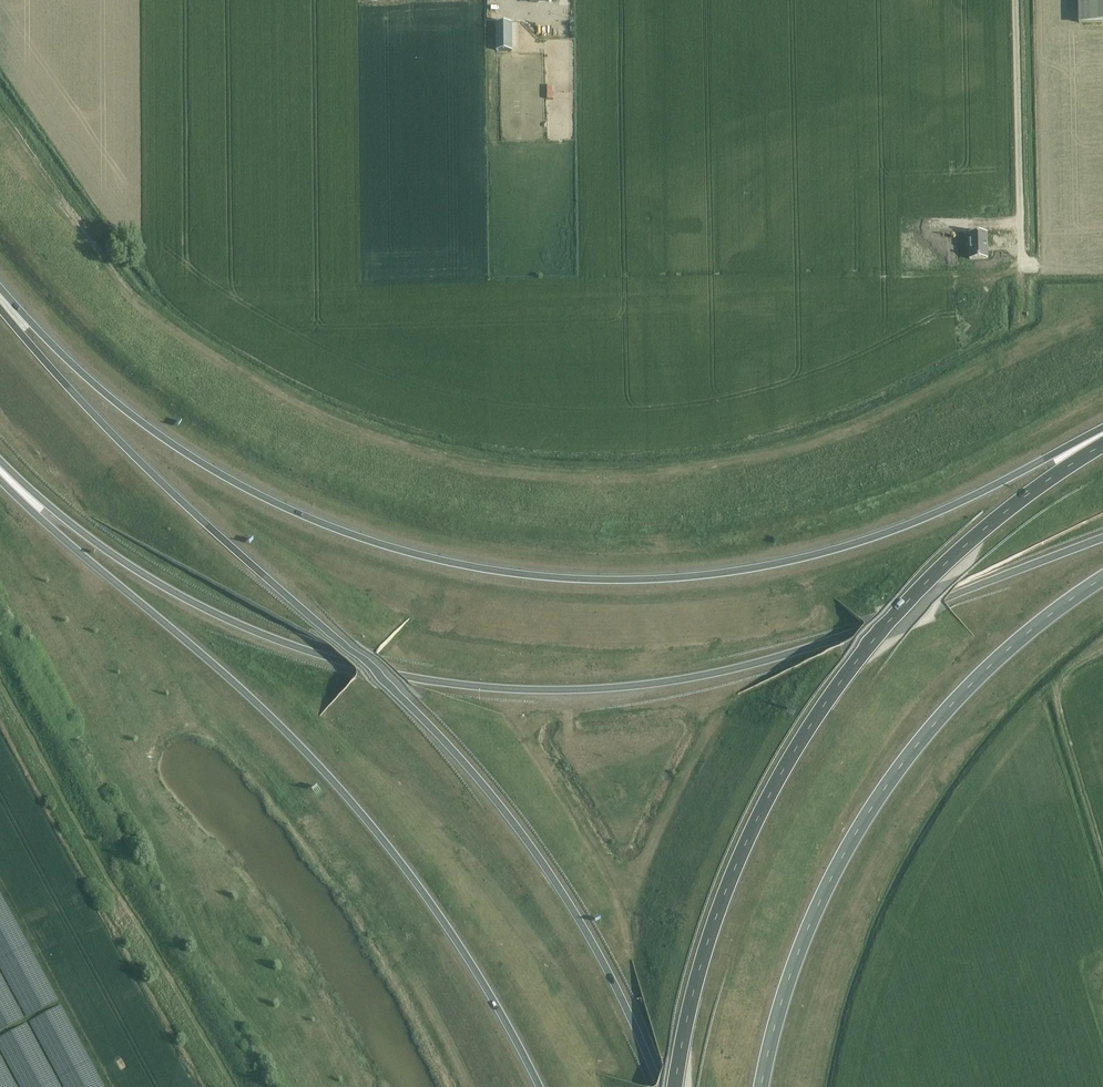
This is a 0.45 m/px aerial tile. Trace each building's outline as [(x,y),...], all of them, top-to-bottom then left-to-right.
[(1078,23),(1102,23),(1102,0),(1078,0),(1078,23)] [(498,51),(510,51),(509,23),(498,23),(498,51)] [(987,236),(969,237),(970,263),(988,262),(988,255),(987,236)]
